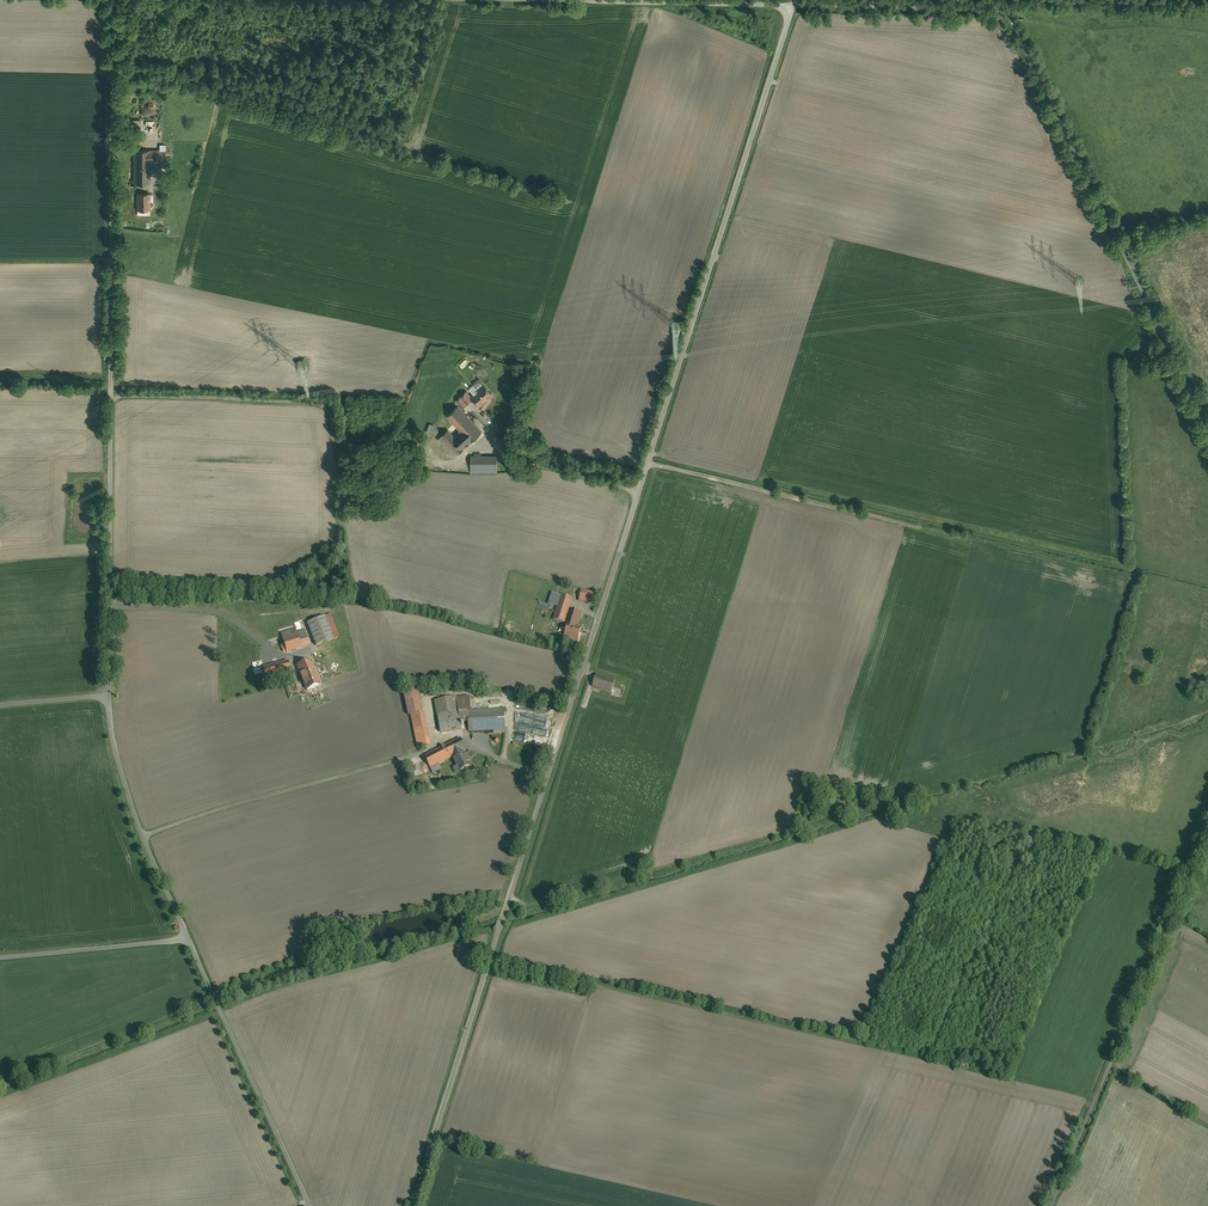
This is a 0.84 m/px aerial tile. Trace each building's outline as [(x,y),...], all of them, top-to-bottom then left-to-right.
[(143,127),(143,118),(130,119),(130,128),(143,127)] [(150,150),(134,150),(134,162),(141,162),(149,162),(149,161),(150,150)] [(160,150),(150,150),(149,161),(160,161),(165,161),(165,150),(160,150)] [(149,162),(141,162),(134,162),(134,183),(149,183),(149,162)] [(149,193),(138,193),(138,209),(149,209),(149,207),(150,206),(150,203),(149,202),(149,193)] [(471,396),(471,397),(473,398),(479,405),(485,400),(486,400),(489,398),(489,397),(492,393),(484,384),(471,396)] [(471,396),(467,391),(460,397),(467,404),(473,398),(471,397),(471,396)] [(458,405),(447,416),(461,430),(465,426),(464,425),(471,418),(458,405)] [(471,418),(464,425),(465,426),(461,430),(454,436),(448,429),(438,439),(454,456),(482,431),(471,418)] [(435,434),(438,425),(431,422),(428,431),(435,434)] [(497,456),(471,456),(471,472),(497,472),(497,456)] [(594,593),(581,590),(579,601),(591,603),(594,593)] [(582,613),(569,609),(572,599),(561,595),(561,596),(554,617),(553,620),(565,623),(568,625),(568,624),(577,627),(582,613)] [(325,618),(308,624),(313,635),(330,629),(327,622),(325,617),(325,618)] [(333,620),(327,622),(330,629),(332,635),(338,632),(333,620)] [(577,627),(568,624),(568,625),(564,637),(578,641),(582,628),(577,627)] [(296,629),(281,633),(282,636),(284,643),(285,648),(286,652),(301,648),(301,647),(297,632),(296,629)] [(330,629),(313,635),(317,647),(334,640),(332,635),(330,629)] [(305,630),(297,632),(301,647),(309,644),(305,630)] [(314,669),(310,660),(300,664),(301,667),(305,666),(307,672),(314,669)] [(288,661),(263,667),(266,677),(287,672),(290,671),(288,661)] [(314,669),(307,672),(305,666),(301,667),(300,664),(297,665),(307,691),(320,685),(314,669)] [(615,681),(596,675),(592,686),(612,692),(615,681)] [(407,691),(404,691),(409,715),(411,715),(423,712),(418,688),(407,691)] [(456,698),(435,702),(438,716),(459,712),(460,722),(468,722),(468,711),(471,711),(471,697),(456,698)] [(471,711),(468,711),(468,722),(469,732),(505,730),(504,709),(471,711)] [(423,712),(411,715),(418,749),(432,746),(424,712),(423,712)] [(459,712),(438,716),(441,733),(462,729),(460,722),(459,712)] [(460,738),(424,756),(433,773),(442,769),(439,764),(452,757),(455,756),(454,753),(458,751),(457,750),(464,746),(460,738)] [(464,746),(457,750),(458,751),(454,753),(455,756),(452,757),(457,766),(454,768),(456,773),(459,771),(460,771),(471,765),(464,752),(467,750),(464,746)]
